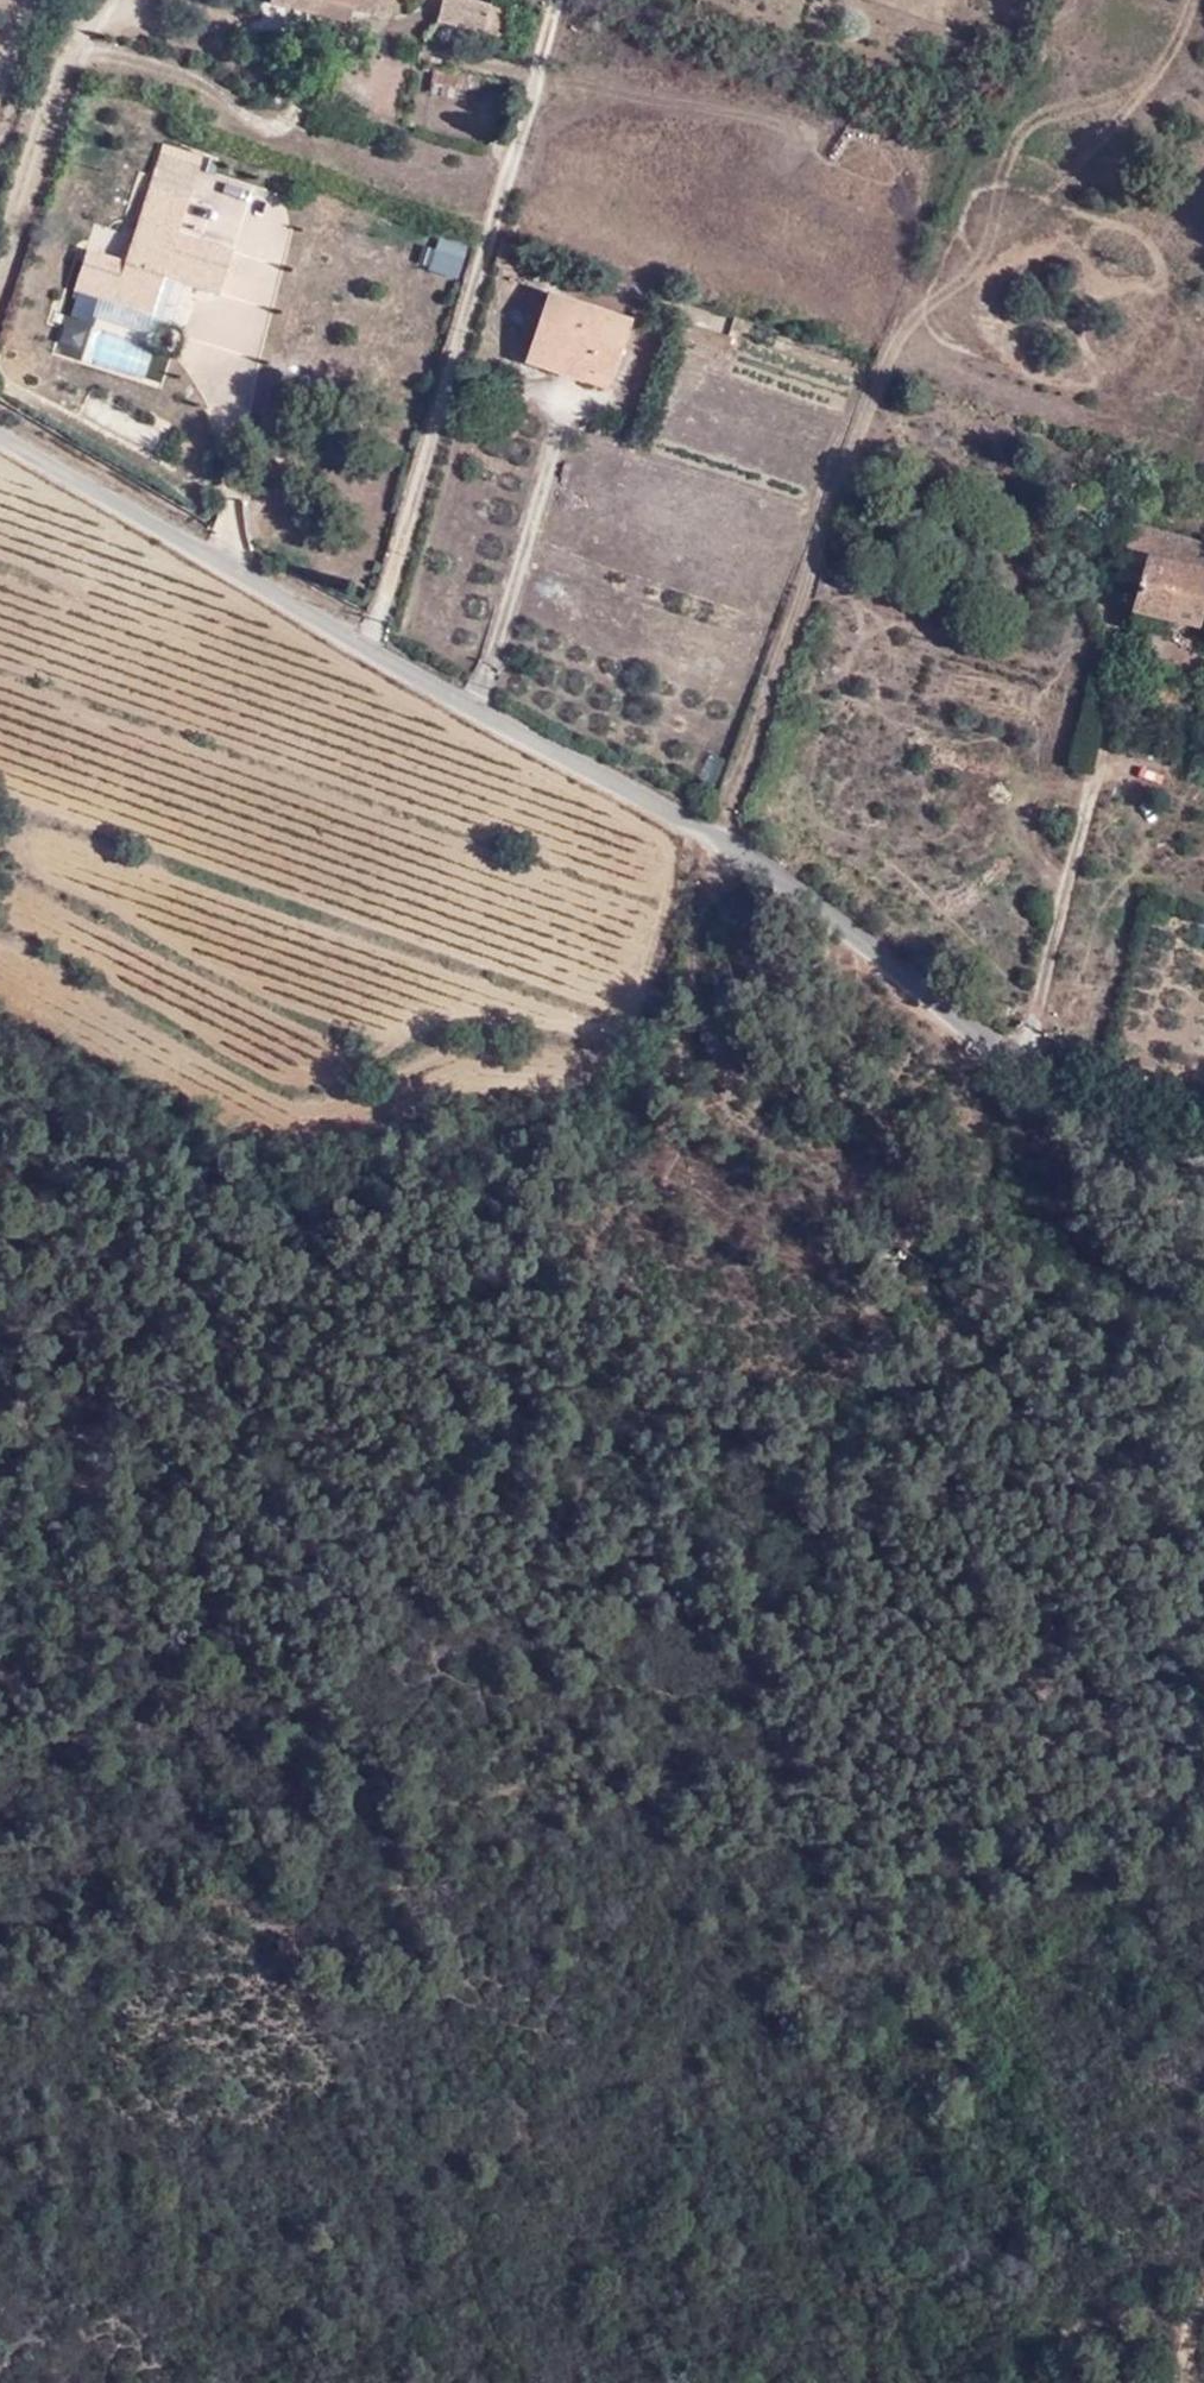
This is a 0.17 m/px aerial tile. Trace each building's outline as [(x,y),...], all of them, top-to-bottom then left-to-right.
[(270,3),(298,10),(301,0),(271,0),(270,3)] [(321,1),(321,0),(301,0),(298,10),(318,15),(321,1)] [(321,1),(352,10),(390,19),(395,0),(321,0),(321,1)] [(437,22),(500,39),(505,19),(489,15),(491,7),(478,4),(467,1),(467,0),(443,0),(437,22)] [(348,24),(352,10),(321,1),(318,15),(348,24)] [(192,198),(152,186),(127,264),(89,252),(77,291),(154,315),(165,278),(221,296),(235,252),(180,235),(192,198)] [(457,277),(470,241),(438,230),(425,266),(457,277)] [(529,351),(589,370),(614,378),(633,323),(549,296),(529,351)] [(63,323),(56,341),(79,349),(85,331),(63,323)] [(694,345),(726,352),(730,333),(698,327),(694,345)] [(585,383),(589,370),(529,351),(525,364),(585,383)] [(1170,619),(1198,626),(1203,604),(1203,543),(1133,524),(1119,578),(1136,582),(1128,608),(1170,619)] [(1166,635),(1170,619),(1128,608),(1124,624),(1166,635)] [(1177,687),(1157,686),(1155,701),(1176,703),(1177,687)]
